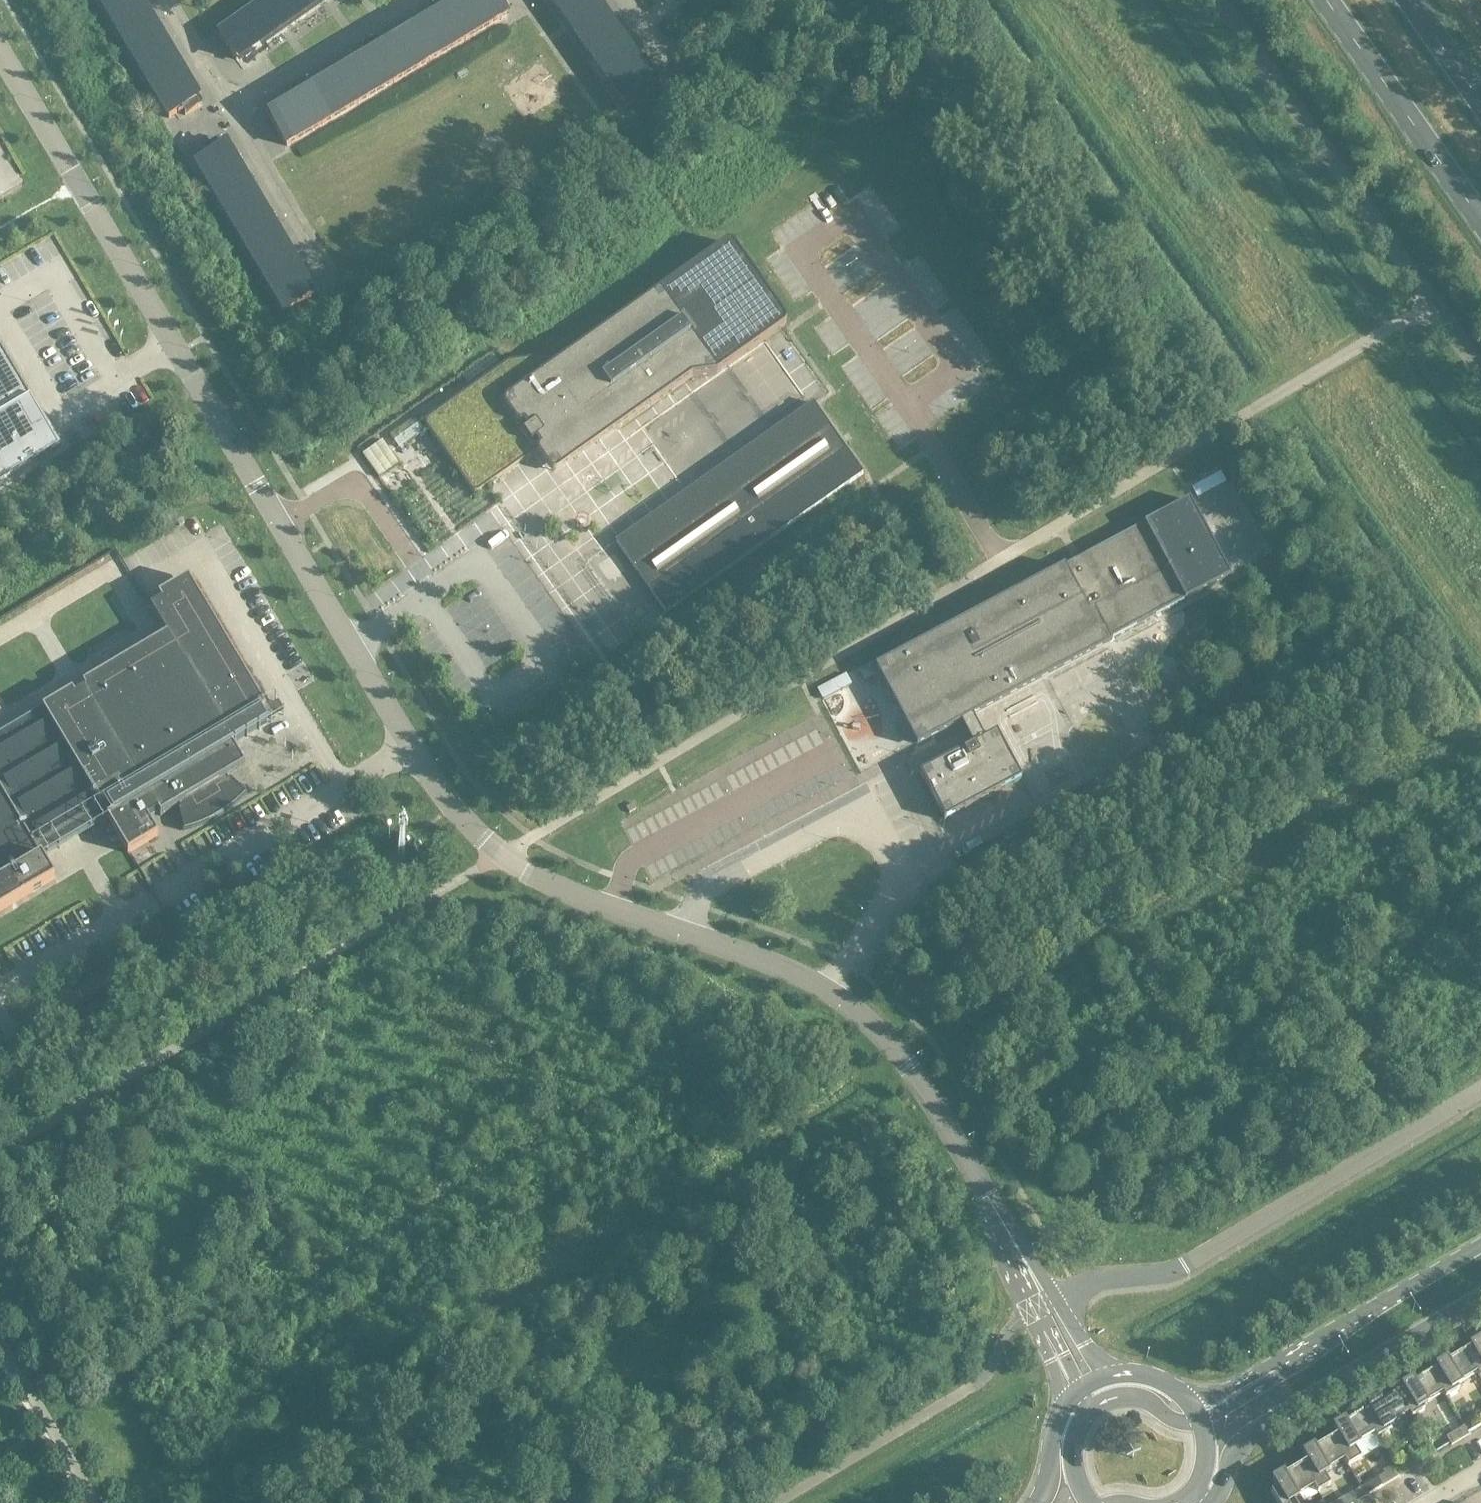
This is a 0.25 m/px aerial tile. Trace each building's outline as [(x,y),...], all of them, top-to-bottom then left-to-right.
[(168,118),(181,110),(184,115),(202,105),(140,0),(98,0),(168,118)] [(218,34),(236,59),(236,60),(242,69),(248,66),(246,64),(258,56),(259,57),(268,51),(264,46),(329,0),(266,0),(218,34)] [(270,119),(286,146),(508,14),(500,0),(501,0),(460,0),(294,98),(291,93),(282,98),(283,99),(270,107),(269,105),(264,108),(270,119)] [(627,108),(653,90),(663,83),(659,78),(657,79),(649,68),(650,67),(644,58),(639,62),(595,0),(551,0),(627,108)] [(223,139),(218,141),(205,149),(208,155),(194,163),(271,292),(284,313),(311,297),(321,291),(318,286),(316,287),(309,274),(310,274),(304,265),(299,268),(223,139)] [(536,452),(548,470),(549,471),(550,472),(551,472),(552,473),(553,473),(554,473),(555,473),(556,473),(557,472),(558,472),(620,428),(691,378),(692,378),(693,378),(693,377),(715,375),(716,375),(716,374),(717,374),(718,374),(718,373),(783,328),(784,327),(785,326),(785,325),(786,324),(786,323),(786,322),(786,321),(786,320),(785,319),(785,318),(734,247),(734,246),(733,245),(732,244),(731,244),(730,244),(729,244),(728,244),(727,244),(726,244),(725,245),(571,354),(570,354),(569,354),(568,354),(509,362),(508,362),(507,362),(507,363),(506,363),(428,418),(427,419),(427,420),(426,420),(426,421),(425,421),(425,422),(425,423),(425,424),(425,425),(425,426),(426,427),(426,428),(470,490),(471,491),(472,492),(473,492),(474,492),(474,493),(475,493),(476,493),(477,493),(478,492),(479,492),(480,491),(536,452)] [(59,445),(28,394),(29,394),(0,346),(0,480),(59,445)] [(863,474),(813,402),(616,541),(666,613),(863,474)] [(889,694),(893,702),(898,712),(915,744),(959,721),(972,746),(919,774),(944,821),(1021,780),(996,733),(984,739),(971,715),(1230,577),(1189,500),(874,668),(877,673),(889,694)] [(155,612),(171,640),(87,690),(90,695),(80,701),(77,696),(0,741),(0,919),(59,884),(46,862),(111,823),(132,858),(162,840),(155,827),(183,810),(185,813),(184,814),(189,834),(195,833),(197,832),(206,829),(210,827),(214,825),(222,821),(228,817),(233,813),(237,811),(242,806),(245,803),(250,798),(235,784),(233,785),(231,782),(250,771),(236,749),(271,728),(270,726),(281,720),(276,712),(266,718),(191,592),(155,612)] [(1477,1345),(1469,1346),(1471,1349),(1465,1352),(1480,1377),(1480,1342),(1477,1345)] [(1480,1377),(1465,1352),(1442,1365),(1435,1366),(1436,1369),(1431,1372),(1446,1398),(1458,1390),(1458,1389),(1463,1386),(1461,1383),(1477,1373),(1480,1378),(1480,1377)] [(1446,1398),(1431,1372),(1408,1386),(1400,1386),(1402,1389),(1397,1392),(1412,1418),(1424,1410),(1423,1409),(1429,1406),(1427,1403),(1443,1393),(1445,1398),(1446,1398)] [(1412,1418),(1397,1392),(1374,1406),(1366,1407),(1368,1409),(1363,1413),(1378,1438),(1390,1431),(1389,1429),(1394,1426),(1393,1423),(1409,1414),(1411,1418),(1412,1418)] [(1378,1438),(1363,1413),(1340,1426),(1332,1427),(1337,1436),(1332,1439),(1348,1466),(1361,1459),(1355,1449),(1360,1446),(1358,1444),(1374,1434),(1377,1438),(1378,1438)] [(1447,1437),(1451,1445),(1468,1435),(1464,1427),(1447,1437)] [(1348,1466),(1332,1439),(1309,1453),(1301,1453),(1307,1462),(1302,1466),(1318,1493),(1330,1485),(1324,1476),(1330,1473),(1328,1470),(1344,1460),(1348,1467),(1348,1466)] [(1412,1457),(1417,1465),(1434,1455),(1429,1447),(1412,1457)] [(1302,1466),(1279,1479),(1271,1480),(1276,1489),(1270,1492),(1277,1502),(1294,1502),(1299,1499),(1297,1496),(1313,1487),(1317,1493),(1318,1493),(1302,1466)] [(1378,1478),(1383,1486),(1400,1476),(1395,1468),(1378,1478)] [(1347,1502),(1354,1502),(1366,1496),(1361,1488),(1344,1498),(1347,1502)]
